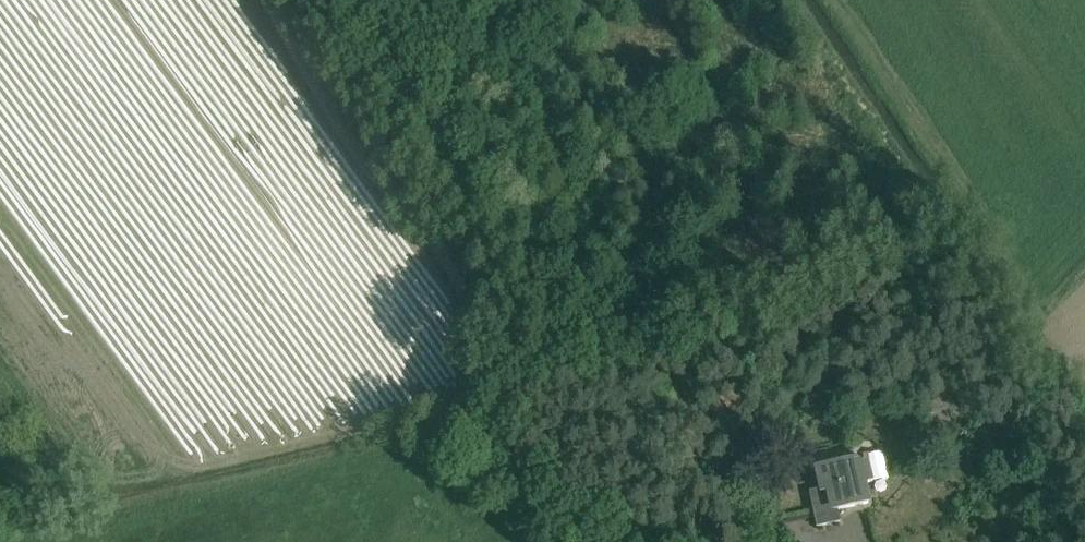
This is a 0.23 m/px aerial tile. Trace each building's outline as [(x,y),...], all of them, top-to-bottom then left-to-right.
[(882,454),(866,458),(871,484),(888,481),(882,454)] [(872,506),(862,460),(815,470),(818,490),(810,491),(816,529),(841,525),(839,513),(872,506)]
